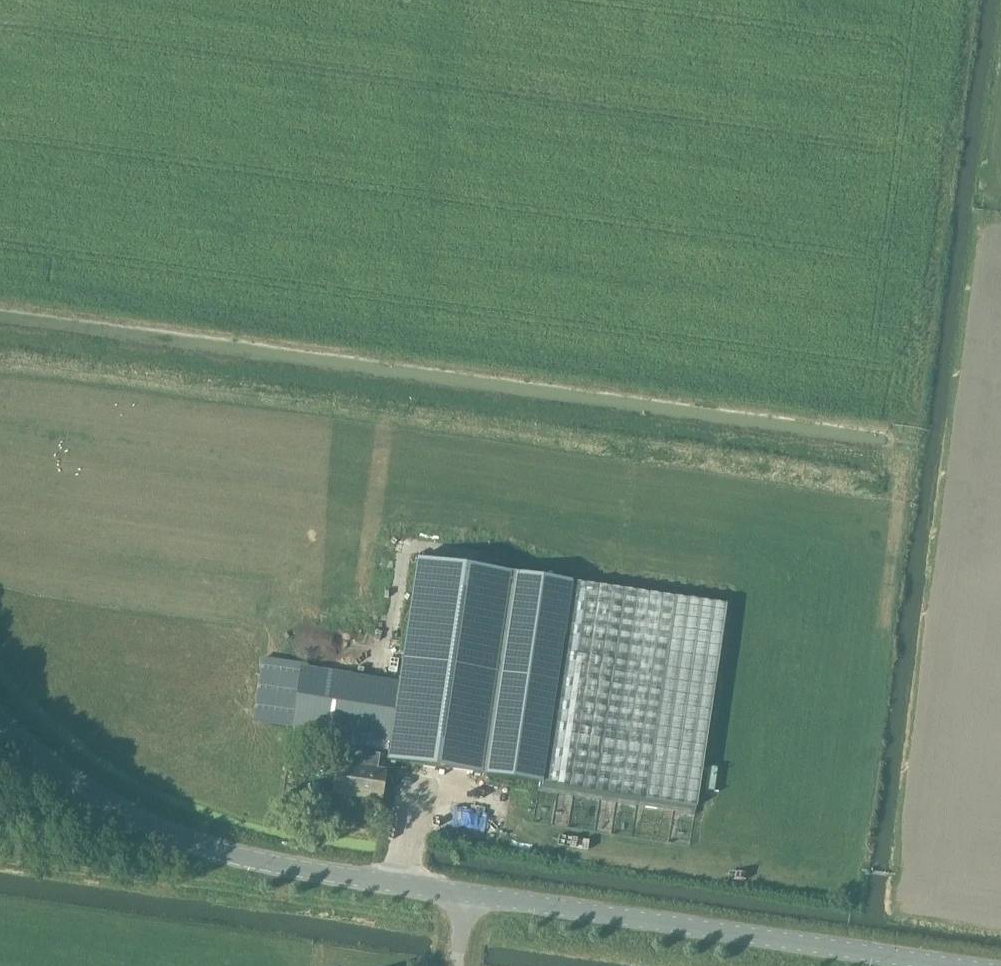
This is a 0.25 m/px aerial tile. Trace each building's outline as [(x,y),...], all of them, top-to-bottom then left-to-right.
[(542,784),(564,638),(567,616),(570,598),(572,582),(418,559),(388,761),(542,784)] [(697,807),(727,605),(572,582),(570,598),(567,616),(564,638),(542,784),(697,807)] [(292,726),(389,741),(398,682),(302,667),(292,726)] [(333,793),(380,799),(384,770),(377,769),(378,757),(363,755),(361,767),(337,763),(333,793)]
